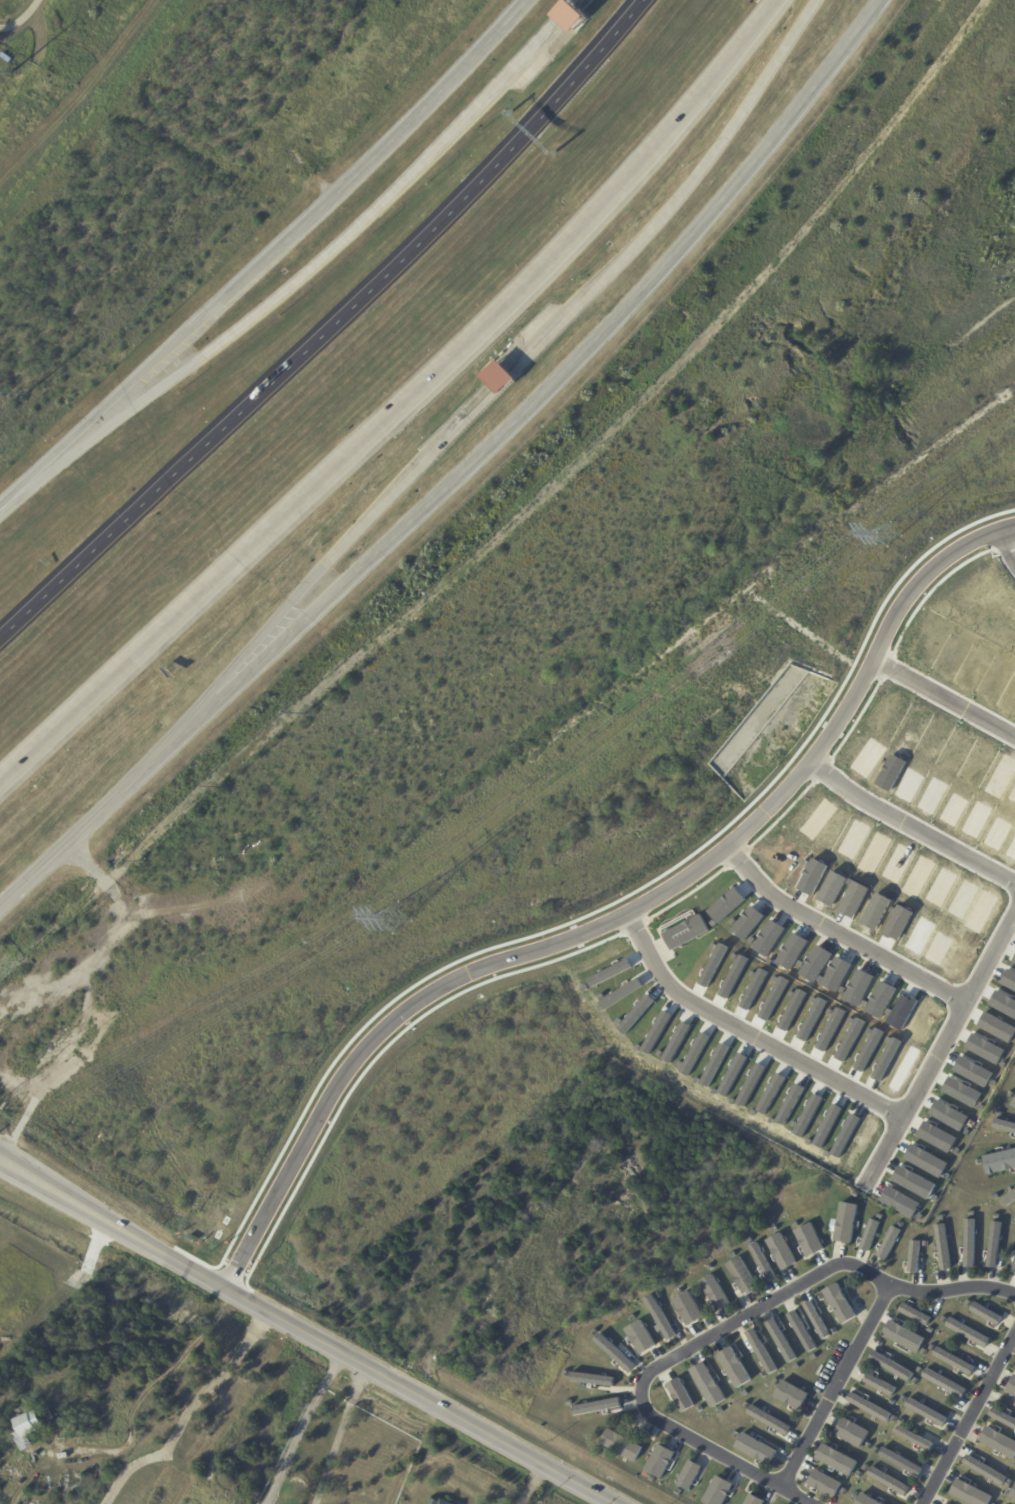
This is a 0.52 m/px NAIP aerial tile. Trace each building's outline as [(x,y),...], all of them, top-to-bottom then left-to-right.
[(513,373),(517,378),(501,394),(497,389),(483,376),(499,360),(513,373)] [(1014,1134),(1014,1124),(995,1118),(992,1127),(1014,1134)] [(1014,1168),(1014,1149),(982,1156),(987,1175),(1014,1168)] [(1000,1198),(1005,1206),(1014,1200),(1014,1188),(1000,1198)] [(850,1243),(858,1205),(842,1201),(835,1231),(836,1231),(834,1240),(850,1243)] [(878,1221),(868,1219),(861,1249),(870,1251),(878,1221)] [(975,1219),(965,1219),(964,1267),(974,1267),(975,1219)] [(997,1267),(1000,1222),(990,1222),(988,1267),(997,1267)] [(806,1258),(824,1250),(812,1223),(795,1230),(806,1258)] [(936,1225),(939,1270),(948,1269),(946,1224),(936,1225)] [(900,1229),(891,1225),(877,1256),(886,1260),(900,1229)] [(796,1264),(782,1233),(767,1239),(780,1270),(796,1264)] [(918,1272),(919,1241),(909,1241),(908,1272),(918,1272)] [(768,1281),(775,1278),(757,1242),(750,1246),(768,1281)] [(756,1287),(741,1256),(727,1263),(741,1294),(756,1287)] [(716,1311),(729,1305),(713,1273),(700,1280),(716,1311)] [(823,1289),(840,1325),(855,1318),(839,1282),(823,1289)] [(703,1317),(690,1291),(673,1300),(686,1326),(703,1317)] [(676,1336),(652,1294),(644,1298),(667,1341),(676,1336)] [(805,1304),(820,1340),(828,1337),(812,1301),(805,1304)] [(898,1311),(926,1326),(930,1317),(903,1302),(898,1311)] [(969,1312),(999,1324),(1002,1315),(973,1303),(969,1312)] [(815,1349),(797,1310),(788,1314),(806,1353),(815,1349)] [(990,1339),(950,1318),(945,1326),(986,1347),(990,1339)] [(795,1360),(776,1319),(767,1323),(786,1364),(795,1360)] [(655,1347),(642,1320),(625,1328),(639,1355),(655,1347)] [(882,1335),(917,1352),(925,1337),(889,1320),(882,1335)] [(765,1375),(774,1372),(756,1328),(747,1331),(765,1375)] [(594,1339),(629,1373),(635,1366),(601,1333),(594,1339)] [(751,1381),(732,1346),(717,1354),(736,1389),(751,1381)] [(975,1367),(937,1347),(932,1355),(971,1375),(975,1367)] [(690,1370),(711,1408),(725,1399),(704,1361),(690,1370)] [(921,1377),(961,1398),(966,1389),(926,1368),(921,1377)] [(615,1378),(575,1372),(573,1381),(613,1387),(615,1378)] [(896,1387),(867,1374),(864,1383),(892,1396),(896,1387)] [(1014,1397),(1014,1375),(1013,1375),(1005,1392),(1014,1397)] [(666,1384),(680,1413),(694,1406),(680,1377),(666,1384)] [(774,1399),(802,1409),(808,1391),(780,1381),(774,1399)] [(891,1414),(851,1392),(846,1401),(886,1422),(891,1414)] [(620,1409),(620,1399),(576,1404),(577,1413),(620,1409)] [(948,1415),(908,1399),(904,1408),(944,1424),(948,1415)] [(746,1413),(787,1435),(791,1427),(751,1405),(746,1413)] [(42,1414),(46,1422),(43,1424),(45,1428),(28,1437),(34,1447),(23,1452),(12,1431),(17,1428),(11,1415),(27,1407),(31,1415),(37,1412),(39,1416),(42,1414)] [(1014,1430),(1014,1419),(993,1408),(988,1417),(1014,1430)] [(869,1431),(842,1417),(834,1434),(860,1448),(869,1431)] [(1014,1459),(1014,1457),(1014,1440),(986,1427),(979,1442),(1014,1459)] [(642,1447),(607,1428),(600,1443),(634,1462),(642,1447)] [(735,1448),(770,1465),(777,1449),(742,1433),(735,1448)] [(663,1478),(673,1451),(656,1444),(645,1472),(663,1478)] [(815,1459),(850,1476),(858,1461),(822,1444),(815,1459)] [(923,1468),(883,1447),(878,1456),(919,1477),(923,1468)] [(1007,1478),(968,1454),(963,1462),(1002,1486),(1007,1478)] [(676,1485),(689,1491),(701,1466),(688,1460),(676,1485)] [(909,1487),(872,1467),(867,1475),(905,1496),(909,1487)] [(833,1498),(841,1483),(815,1469),(807,1484),(833,1498)] [(708,1503),(722,1503),(733,1484),(716,1475),(703,1501),(708,1503)] [(957,1478),(949,1493),(970,1503),(988,1503),(992,1496),(957,1478)] [(764,1501),(749,1493),(744,1503),(763,1503),(764,1501)] [(861,1493),(856,1503),(883,1503),(861,1493)]
